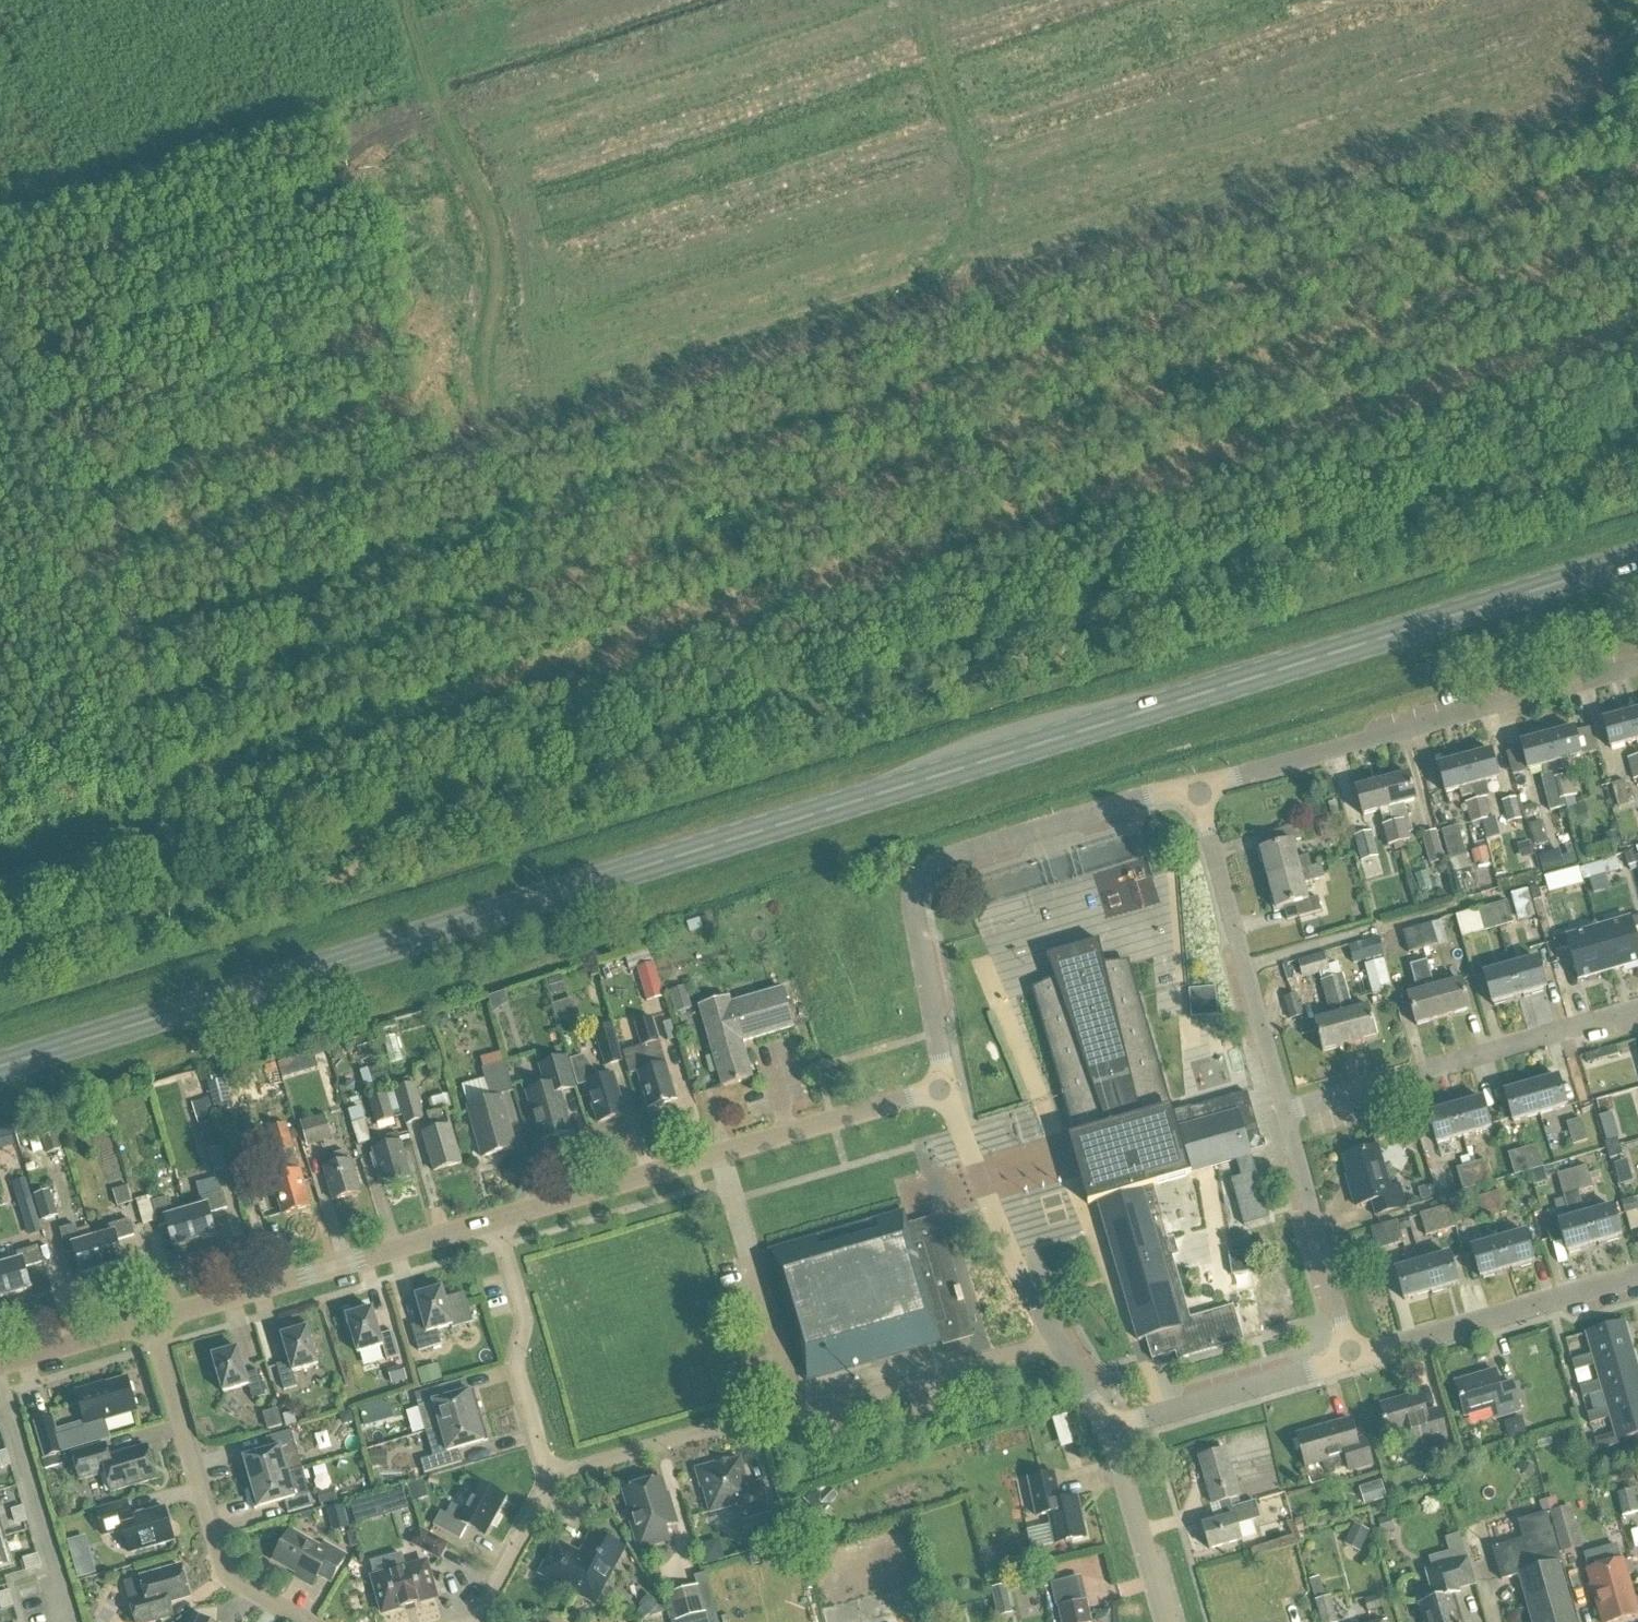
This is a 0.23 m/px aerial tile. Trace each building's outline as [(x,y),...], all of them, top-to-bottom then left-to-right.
[(1637,743),(1637,742),(1637,713),(1629,715),(1637,743)] [(1637,743),(1629,715),(1603,722),(1610,750),(1637,743)] [(1547,737),(1557,774),(1570,770),(1568,762),(1581,758),(1574,730),(1547,737)] [(1528,772),(1543,768),(1545,777),(1557,774),(1547,737),(1521,745),(1528,772)] [(1464,760),(1474,796),(1476,802),(1489,798),(1485,784),(1498,781),(1491,753),(1464,760)] [(1637,781),(1637,759),(1628,762),(1634,783),(1637,781)] [(1474,796),(1464,760),(1438,767),(1446,795),(1459,791),(1462,800),(1474,796)] [(1564,801),(1559,780),(1557,774),(1545,777),(1545,776),(1540,777),(1550,813),(1567,809),(1564,801)] [(1382,783),(1401,850),(1407,849),(1405,844),(1410,842),(1404,823),(1409,822),(1404,807),(1416,803),(1409,775),(1382,783)] [(1571,777),(1559,780),(1564,801),(1577,798),(1571,777)] [(1395,852),(1401,850),(1382,783),(1356,790),(1363,818),(1389,810),(1393,825),(1383,827),(1389,848),(1394,847),(1395,852)] [(1619,809),(1630,806),(1624,783),(1613,786),(1619,809)] [(1476,803),(1482,824),(1493,821),(1488,800),(1476,803)] [(1508,826),(1522,822),(1515,801),(1502,804),(1508,826)] [(1329,805),(1332,818),(1340,816),(1337,803),(1329,805)] [(1471,827),(1482,824),(1476,803),(1465,805),(1471,827)] [(1584,805),(1567,811),(1572,828),(1590,822),(1584,805)] [(1269,881),(1313,869),(1310,857),(1297,860),(1292,843),(1302,840),(1298,827),(1264,837),(1267,847),(1257,850),(1261,864),(1264,864),(1269,881)] [(1458,827),(1441,831),(1449,862),(1466,857),(1458,827)] [(1372,833),(1354,838),(1362,863),(1379,859),(1372,833)] [(1431,867),(1445,863),(1436,835),(1424,839),(1431,867)] [(1614,836),(1607,838),(1610,850),(1617,848),(1614,836)] [(1525,860),(1534,857),(1530,843),(1521,846),(1525,860)] [(1487,849),(1472,853),(1476,866),(1491,862),(1487,849)] [(1634,854),(1625,856),(1629,869),(1637,866),(1635,859),(1634,854)] [(1564,869),(1561,855),(1540,861),(1544,874),(1564,869)] [(1614,860),(1596,866),(1586,869),(1588,875),(1590,882),(1605,877),(1618,873),(1616,867),(1615,860),(1614,860)] [(1313,869),(1269,881),(1273,899),(1271,900),(1275,914),(1284,911),(1287,922),(1322,912),(1318,899),(1308,902),(1304,886),(1325,880),(1321,868),(1313,870),(1313,869)] [(1567,887),(1568,891),(1583,887),(1581,877),(1579,872),(1564,876),(1567,887)] [(1153,875),(1137,881),(1144,903),(1161,897),(1153,875)] [(1539,889),(1530,891),(1534,903),(1542,901),(1539,889)] [(1511,897),(1515,908),(1531,904),(1528,892),(1528,891),(1511,896),(1511,897)] [(1493,909),(1499,930),(1514,926),(1508,905),(1493,909)] [(1499,930),(1493,909),(1479,913),(1484,934),(1499,930)] [(1599,930),(1612,973),(1637,965),(1637,947),(1633,931),(1637,930),(1637,919),(1599,930)] [(1418,931),(1424,952),(1438,948),(1431,927),(1418,931)] [(1599,930),(1553,944),(1554,946),(1556,954),(1569,950),(1579,983),(1612,973),(1599,930)] [(1409,956),(1424,952),(1418,931),(1402,935),(1409,956)] [(1354,966),(1384,957),(1379,939),(1348,948),(1354,966)] [(1039,995),(1034,996),(1036,1002),(1038,1010),(1038,1011),(1057,1084),(1068,1125),(1070,1131),(1082,1127),(1085,1139),(1143,1122),(1172,1114),(1132,969),(1106,976),(1099,943),(1057,955),(1048,958),(1047,958),(1059,989),(1050,991),(1049,992),(1047,992),(1046,992),(1044,993),(1043,993),(1042,994),(1041,994),(1039,995)] [(1324,954),(1299,962),(1304,980),(1330,972),(1324,954)] [(1536,960),(1510,967),(1519,998),(1545,991),(1536,960)] [(1365,966),(1373,997),(1392,992),(1384,961),(1365,966)] [(1417,1028),(1443,1020),(1434,989),(1436,989),(1428,962),(1410,967),(1416,986),(1419,985),(1422,993),(1408,997),(1417,1028)] [(654,965),(638,970),(648,1003),(664,999),(654,965)] [(1493,1006),(1519,998),(1510,967),(1484,975),(1493,1006)] [(1333,980),(1351,1046),(1378,1039),(1369,1008),(1354,1012),(1350,998),(1344,977),(1333,980)] [(562,978),(548,982),(553,996),(566,992),(562,978)] [(1324,1054),(1351,1046),(1333,980),(1322,983),(1332,1018),(1315,1023),(1324,1054)] [(1461,982),(1436,989),(1434,989),(1443,1020),(1470,1013),(1461,982)] [(678,1015),(692,1011),(686,989),(671,993),(678,1015)] [(1191,1019),(1218,1017),(1216,989),(1214,989),(1189,991),(1191,1019)] [(753,1080),(745,1053),(754,1051),(757,1045),(756,1040),(794,1029),(783,990),(731,1005),(729,999),(700,1008),(723,1089),(753,1080)] [(570,994),(554,1000),(560,1016),(576,1010),(570,994)] [(1296,997),(1285,1000),(1291,1019),(1302,1016),(1296,997)] [(447,1017),(436,1021),(440,1031),(447,1029),(449,1023),(447,1017)] [(650,1111),(677,1103),(666,1065),(666,1066),(659,1043),(652,1020),(636,1025),(643,1049),(650,1071),(639,1075),(650,1111)] [(595,1031),(599,1043),(603,1058),(606,1068),(624,1063),(612,1026),(595,1031)] [(391,1065),(403,1062),(396,1038),(385,1042),(391,1065)] [(1617,1048),(1607,1051),(1610,1059),(1620,1056),(1617,1048)] [(1598,1053),(1586,1057),(1589,1066),(1601,1062),(1598,1053)] [(576,1091),(567,1060),(540,1068),(547,1090),(527,1095),(541,1143),(572,1134),(561,1095),(576,1091)] [(585,1060),(572,1064),(579,1088),(582,1087),(585,1097),(590,1096),(599,1126),(626,1118),(614,1077),(601,1081),(585,1060)] [(441,1064),(428,1068),(432,1078),(444,1074),(441,1064)] [(514,1094),(506,1065),(482,1071),(492,1103),(468,1110),(482,1160),(517,1150),(502,1097),(514,1094)] [(385,1066),(368,1071),(373,1088),(391,1082),(385,1066)] [(1558,1078),(1530,1086),(1539,1117),(1567,1109),(1558,1078)] [(218,1079),(206,1082),(215,1110),(233,1105),(226,1081),(219,1083),(218,1079)] [(1530,1086),(1503,1094),(1512,1125),(1539,1117),(1530,1086)] [(406,1126),(425,1121),(416,1087),(397,1092),(406,1126)] [(1172,1114),(1143,1122),(1148,1140),(1147,1140),(1159,1181),(1160,1184),(1252,1157),(1250,1153),(1263,1149),(1247,1094),(1189,1111),(1188,1110),(1172,1114)] [(377,1126),(395,1121),(388,1097),(370,1102),(377,1126)] [(1483,1100),(1456,1108),(1465,1138),(1492,1130),(1483,1100)] [(361,1108),(349,1112),(352,1126),(365,1122),(361,1108)] [(1456,1108),(1428,1116),(1437,1146),(1465,1138),(1456,1108)] [(211,1123),(207,1111),(195,1114),(199,1126),(211,1123)] [(451,1129),(446,1113),(430,1118),(434,1133),(424,1137),(435,1174),(462,1166),(451,1129)] [(326,1118),(301,1125),(307,1149),(334,1142),(326,1118)] [(40,1124),(44,1139),(62,1134),(58,1119),(40,1124)] [(1573,1147),(1588,1143),(1582,1121),(1567,1125),(1573,1147)] [(1095,1174),(1075,1179),(1083,1207),(1090,1205),(1098,1203),(1142,1190),(1153,1187),(1160,1185),(1160,1184),(1159,1181),(1147,1140),(1148,1140),(1143,1122),(1085,1139),(1095,1174)] [(208,1153),(220,1149),(212,1125),(200,1128),(208,1153)] [(284,1218),(311,1210),(301,1173),(299,1173),(293,1151),(294,1151),(287,1127),(270,1132),(277,1156),(279,1155),(285,1177),(273,1181),(284,1218)] [(388,1137),(391,1147),(373,1152),(384,1189),(412,1180),(398,1134),(388,1137)] [(58,1138),(45,1142),(49,1155),(62,1151),(58,1138)] [(1619,1141),(1606,1144),(1608,1153),(1621,1149),(1619,1141)] [(1538,1147),(1532,1149),(1523,1152),(1530,1173),(1544,1169),(1538,1147)] [(1390,1190),(1377,1148),(1344,1158),(1353,1186),(1350,1187),(1356,1208),(1371,1204),(1375,1217),(1409,1207),(1402,1186),(1390,1190)] [(1621,1149),(1608,1153),(1611,1161),(1623,1157),(1621,1149)] [(1509,1156),(1512,1169),(1515,1177),(1530,1173),(1523,1152),(1509,1156)] [(348,1165),(345,1154),(326,1160),(329,1170),(325,1171),(334,1203),(361,1195),(352,1163),(348,1165)] [(75,1160),(78,1173),(90,1170),(87,1157),(75,1160)] [(1472,1166),(1478,1188),(1492,1184),(1486,1162),(1472,1166)] [(250,1165),(235,1169),(246,1212),(261,1208),(250,1165)] [(1268,1166),(1243,1174),(1257,1220),(1282,1212),(1268,1166)] [(1478,1188),(1472,1166),(1457,1170),(1463,1192),(1478,1188)] [(1593,1247),(1619,1239),(1610,1209),(1586,1216),(1579,1193),(1593,1189),(1586,1167),(1572,1172),(1593,1247)] [(1563,1241),(1567,1254),(1593,1247),(1572,1172),(1558,1176),(1571,1220),(1559,1224),(1557,1219),(1545,1223),(1551,1244),(1563,1241)] [(27,1180),(13,1184),(29,1238),(43,1234),(27,1180)] [(217,1180),(196,1186),(201,1202),(221,1196),(217,1180)] [(1431,1186),(1419,1190),(1422,1202),(1434,1198),(1431,1186)] [(127,1187),(114,1192),(119,1209),(132,1205),(127,1187)] [(1142,1190),(1098,1203),(1139,1342),(1147,1340),(1150,1351),(1151,1356),(1152,1359),(1153,1361),(1155,1360),(1156,1360),(1163,1358),(1175,1355),(1177,1362),(1190,1358),(1244,1343),(1242,1335),(1239,1324),(1234,1309),(1234,1307),(1191,1320),(1173,1259),(1179,1257),(1174,1239),(1168,1241),(1162,1223),(1164,1222),(1153,1187),(1142,1190)] [(1501,1194),(1486,1198),(1492,1219),(1507,1215),(1501,1194)] [(42,1224),(59,1220),(52,1195),(35,1199),(42,1224)] [(203,1209),(187,1214),(196,1243),(217,1237),(211,1215),(227,1210),(223,1196),(221,1196),(201,1202),(203,1209)] [(1492,1219),(1486,1198),(1472,1202),(1478,1223),(1492,1219)] [(174,1250),(196,1243),(187,1214),(174,1218),(169,1201),(155,1206),(161,1228),(167,1226),(174,1250)] [(1626,1215),(1635,1213),(1632,1201),(1623,1203),(1626,1215)] [(1449,1208),(1435,1213),(1441,1234),(1456,1230),(1449,1208)] [(909,1230),(904,1212),(876,1220),(881,1238),(823,1255),(817,1237),(769,1252),(774,1271),(782,1269),(809,1362),(802,1364),(807,1383),(969,1336),(951,1273),(936,1222),(909,1230)] [(1441,1234),(1435,1213),(1420,1217),(1427,1238),(1441,1234)] [(110,1236),(94,1241),(103,1270),(124,1264),(118,1242),(134,1237),(130,1223),(108,1230),(110,1236)] [(1389,1249),(1404,1245),(1397,1223),(1382,1228),(1389,1249)] [(103,1270),(94,1241),(81,1245),(76,1228),(62,1232),(68,1254),(75,1252),(81,1277),(103,1270)] [(1506,1231),(1497,1234),(1508,1272),(1534,1264),(1525,1234),(1508,1238),(1506,1231)] [(1489,1244),(1473,1249),(1482,1279),(1508,1272),(1497,1234),(1487,1237),(1489,1244)] [(18,1263),(2,1268),(11,1297),(32,1291),(26,1269),(42,1264),(38,1250),(16,1256),(18,1263)] [(1247,1253),(1234,1255),(1228,1256),(1232,1276),(1233,1276),(1250,1274),(1247,1253)] [(1448,1256),(1422,1264),(1431,1294),(1456,1287),(1448,1256)] [(1431,1294),(1422,1264),(1410,1267),(1407,1259),(1398,1261),(1401,1270),(1395,1271),(1404,1302),(1431,1294)] [(2,1268),(0,1268),(0,1301),(11,1297),(2,1268)] [(448,1300),(444,1286),(420,1293),(421,1297),(417,1299),(424,1325),(412,1328),(419,1354),(442,1347),(438,1332),(452,1328),(453,1331),(474,1325),(465,1295),(448,1300)] [(369,1313),(368,1308),(343,1315),(348,1330),(350,1329),(358,1356),(383,1348),(387,1363),(400,1359),(393,1334),(380,1337),(373,1311),(369,1313)] [(1583,1370),(1596,1367),(1595,1361),(1632,1351),(1624,1324),(1587,1335),(1593,1356),(1580,1360),(1583,1370)] [(313,1340),(309,1325),(285,1333),(286,1337),(282,1338),(290,1364),(277,1368),(284,1393),(297,1389),(293,1375),(319,1367),(311,1340),(313,1340)] [(234,1352),(233,1348),(209,1355),(213,1369),(216,1368),(224,1395),(249,1388),(253,1402),(266,1398),(259,1373),(246,1377),(239,1351),(234,1352)] [(1604,1393),(1602,1388),(1637,1378),(1637,1373),(1632,1351),(1595,1361),(1596,1367),(1601,1383),(1588,1386),(1591,1397),(1604,1393)] [(438,1366),(418,1372),(422,1386),(443,1380),(438,1366)] [(403,1370),(389,1374),(393,1385),(407,1381),(403,1370)] [(1494,1419),(1520,1412),(1512,1384),(1500,1388),(1495,1373),(1455,1384),(1465,1418),(1492,1410),(1494,1419)] [(1611,1420),(1610,1415),(1637,1407),(1637,1378),(1602,1388),(1604,1393),(1609,1409),(1595,1413),(1598,1423),(1611,1420)] [(137,1414),(127,1380),(98,1388),(98,1387),(76,1393),(87,1428),(137,1414)] [(441,1389),(415,1397),(419,1410),(421,1409),(427,1432),(440,1429),(441,1430),(482,1418),(474,1393),(444,1402),(441,1389)] [(1427,1451),(1425,1445),(1447,1439),(1439,1411),(1426,1414),(1420,1395),(1380,1406),(1389,1437),(1400,1434),(1407,1457),(1427,1451)] [(1611,1420),(1616,1436),(1603,1439),(1606,1450),(1621,1445),(1620,1441),(1637,1436),(1637,1407),(1610,1415),(1611,1420)] [(372,1408),(360,1411),(365,1429),(377,1425),(372,1408)] [(1065,1411),(1050,1415),(1059,1445),(1074,1440),(1065,1411)] [(352,1413),(340,1416),(341,1422),(349,1426),(355,1425),(352,1413)] [(1510,1437),(1526,1433),(1522,1416),(1506,1419),(1510,1437)] [(433,1459),(421,1463),(425,1474),(437,1471),(437,1472),(462,1465),(459,1452),(489,1444),(482,1418),(441,1430),(440,1429),(427,1432),(435,1459),(433,1459)] [(45,1459),(62,1454),(52,1420),(35,1425),(45,1459)] [(1340,1459),(1344,1458),(1349,1474),(1374,1466),(1366,1437),(1356,1440),(1351,1421),(1297,1437),(1306,1469),(1323,1464),(1325,1471),(1329,1474),(1341,1470),(1342,1466),(1340,1459)] [(240,1462),(247,1487),(288,1475),(302,1471),(292,1433),(266,1440),(270,1453),(240,1462)] [(109,1459),(105,1446),(73,1456),(80,1482),(106,1475),(112,1494),(156,1481),(147,1448),(109,1459)] [(1200,1458),(1201,1464),(1213,1506),(1219,1505),(1221,1513),(1241,1507),(1239,1499),(1225,1451),(1200,1458)] [(0,1454),(0,1466),(1,1471),(12,1467),(7,1452),(0,1454)] [(388,1452),(370,1453),(371,1470),(389,1470),(388,1452)] [(46,1472),(60,1467),(57,1457),(43,1461),(46,1472)] [(742,1523),(751,1520),(772,1514),(763,1485),(749,1489),(741,1462),(715,1469),(714,1467),(696,1472),(701,1490),(703,1490),(711,1516),(737,1508),(742,1523)] [(1522,1462),(1517,1470),(1529,1479),(1535,1471),(1527,1465),(1522,1462)] [(288,1475),(247,1487),(254,1512),(285,1503),(288,1516),(313,1509),(306,1482),(291,1486),(288,1475)] [(1037,1518),(1049,1515),(1055,1546),(1087,1539),(1078,1499),(1060,1502),(1055,1475),(1029,1481),(1037,1518)] [(655,1483),(651,1481),(643,1484),(641,1488),(626,1492),(639,1537),(635,1538),(639,1552),(666,1544),(662,1531),(678,1527),(672,1508),(668,1509),(660,1482),(655,1483)] [(423,1482),(410,1486),(416,1504),(424,1502),(422,1495),(427,1493),(423,1482)] [(1382,1482),(1360,1489),(1366,1507),(1388,1500),(1382,1482)] [(506,1500),(479,1485),(464,1513),(452,1506),(447,1517),(441,1514),(434,1528),(460,1542),(468,1529),(485,1538),(506,1500)] [(808,1504),(821,1516),(839,1498),(826,1486),(808,1504)] [(335,1489),(318,1493),(322,1506),(338,1501),(335,1489)] [(1637,1516),(1637,1513),(1633,1492),(1617,1496),(1623,1520),(1637,1516)] [(386,1497),(351,1507),(357,1526),(391,1516),(396,1515),(390,1495),(386,1497)] [(1241,1507),(1221,1513),(1224,1521),(1203,1527),(1210,1551),(1242,1542),(1238,1527),(1261,1520),(1256,1503),(1241,1507)] [(131,1519),(127,1504),(97,1513),(104,1538),(124,1533),(130,1555),(174,1543),(165,1510),(131,1519)] [(327,1511),(334,1533),(350,1528),(343,1506),(327,1511)] [(25,1513),(24,1508),(13,1511),(14,1516),(17,1527),(28,1523),(25,1513)] [(1549,1514),(1560,1556),(1583,1549),(1571,1508),(1549,1514)] [(1494,1549),(1503,1581),(1520,1576),(1533,1621),(1573,1621),(1557,1566),(1562,1564),(1552,1529),(1551,1530),(1547,1514),(1517,1523),(1522,1541),(1494,1549)] [(1391,1517),(1379,1521),(1383,1535),(1395,1532),(1391,1517)] [(780,1519),(760,1524),(765,1543),(785,1538),(780,1519)] [(1354,1525),(1344,1546),(1360,1554),(1370,1533),(1354,1525)] [(355,1532),(348,1533),(351,1548),(359,1547),(355,1532)] [(440,1562),(448,1547),(420,1532),(412,1547),(440,1562)] [(321,1550),(290,1533),(273,1563),(297,1576),(295,1580),(312,1589),(318,1578),(331,1585),(347,1558),(324,1545),(321,1550)] [(624,1552),(593,1535),(581,1558),(558,1546),(541,1576),(595,1606),(624,1552)] [(8,1564),(1,1540),(0,1536),(0,1566),(8,1564)] [(1450,1554),(1429,1560),(1432,1571),(1468,1561),(1461,1536),(1446,1540),(1450,1554)] [(41,1568),(42,1568),(42,1567),(39,1558),(24,1563),(27,1572),(41,1568)] [(88,1561),(75,1565),(80,1579),(92,1576),(94,1567),(88,1561)] [(1468,1561),(1432,1571),(1437,1587),(1435,1588),(1439,1601),(1421,1606),(1425,1621),(1458,1621),(1456,1616),(1459,1615),(1453,1597),(1460,1595),(1459,1591),(1476,1586),(1468,1561)] [(1622,1563),(1588,1572),(1602,1621),(1619,1621),(1637,1616),(1622,1563)] [(436,1601),(426,1566),(373,1581),(383,1616),(402,1610),(402,1611),(418,1607),(418,1606),(436,1601)] [(171,1603),(190,1598),(182,1570),(125,1586),(135,1621),(160,1621),(175,1618),(171,1603)] [(668,1598),(674,1621),(688,1621),(705,1617),(707,1621),(718,1621),(706,1575),(695,1578),(698,1590),(668,1598)] [(1316,1603),(1321,1621),(1338,1621),(1332,1599),(1326,1601),(1320,1578),(1310,1581),(1316,1603)] [(1006,1585),(992,1589),(998,1617),(1012,1614),(1006,1585)] [(10,1592),(0,1596),(0,1597),(4,1611),(14,1608),(10,1592)] [(668,1612),(649,1595),(639,1606),(652,1617),(668,1612)] [(1380,1598),(1365,1602),(1368,1614),(1383,1610),(1380,1598)] [(1058,1608),(1061,1621),(1093,1621),(1088,1600),(1083,1602),(1058,1608)]
